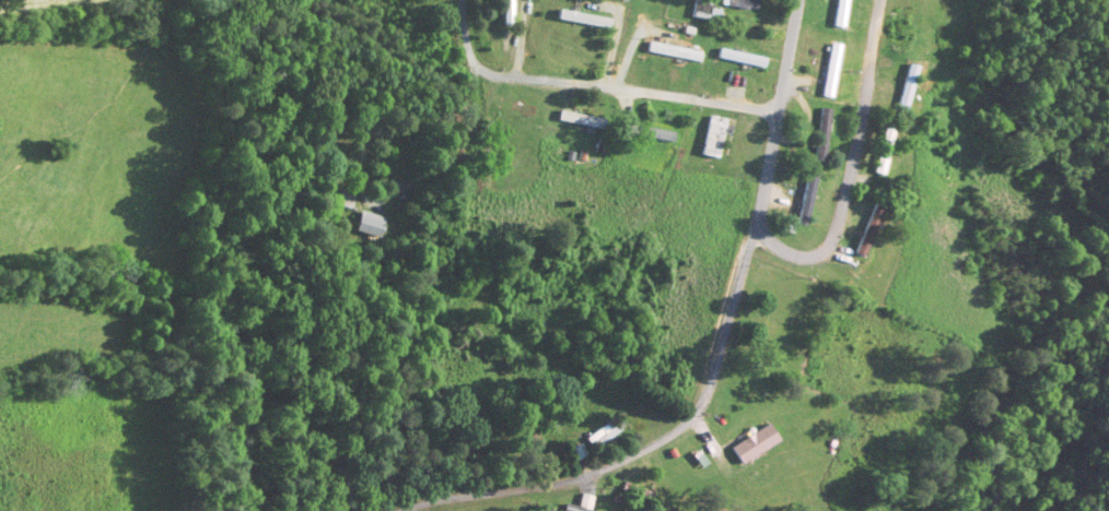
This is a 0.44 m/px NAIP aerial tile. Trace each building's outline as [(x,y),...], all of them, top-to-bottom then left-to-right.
[(495,27),(509,27),(509,0),(495,0),(495,27)] [(705,22),(709,1),(706,0),(690,0),(687,18),(705,22)] [(753,11),(754,0),(726,0),(725,9),(753,11)] [(828,27),(839,29),(845,0),(833,0),(828,27)] [(608,20),(552,12),(551,22),(606,30),(608,20)] [(696,64),(698,54),(645,43),(643,52),(696,64)] [(816,97),(829,100),(838,47),(826,45),(816,97)] [(760,69),(762,59),(716,50),(714,60),(760,69)] [(914,69),(903,66),(892,112),(903,115),(914,69)] [(808,162),(821,164),(829,111),(816,109),(808,162)] [(602,123),(556,112),(554,121),(600,132),(602,123)] [(727,122),(707,117),(696,156),(716,161),(727,122)] [(362,133),(362,119),(351,119),(350,132),(362,133)] [(673,135),(619,123),(617,134),(671,145),(673,135)] [(891,133),(880,131),(869,174),(880,177),(891,133)] [(802,173),(792,226),(805,229),(815,175),(802,173)] [(345,210),(348,193),(333,190),(330,208),(345,210)] [(880,209),(868,205),(850,256),(862,260),(880,209)] [(347,231),(372,241),(380,221),(355,211),(347,231)] [(611,436),(602,424),(579,441),(587,452),(611,436)] [(734,466),(774,441),(764,425),(724,450),(734,466)] [(536,446),(528,435),(517,443),(525,454),(536,446)] [(640,505),(644,494),(616,484),(612,495),(640,505)] [(585,500),(573,496),(569,510),(554,506),(552,510),(582,510),(585,500)]
